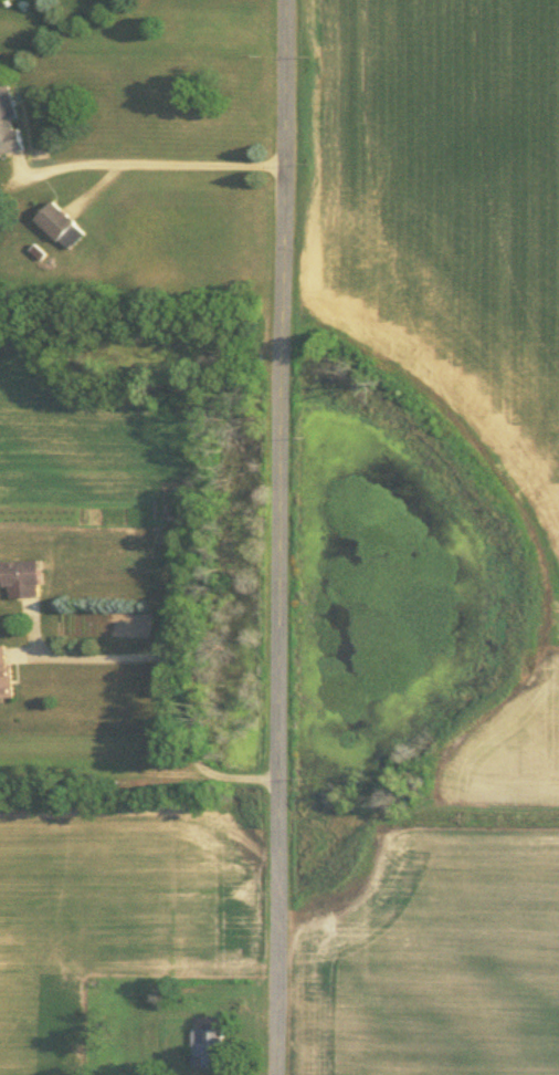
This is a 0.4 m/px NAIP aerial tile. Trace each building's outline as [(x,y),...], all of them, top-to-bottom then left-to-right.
[(26,147),(21,125),(19,126),(8,78),(0,80),(0,153),(26,147)] [(36,217),(70,248),(86,230),(52,199),(36,217)] [(10,596),(42,595),(40,558),(2,559),(3,585),(9,585),(10,596)] [(13,695),(12,665),(5,665),(5,644),(0,644),(0,696),(13,695)] [(192,1026),(191,1065),(223,1066),(224,1027),(192,1026)]
